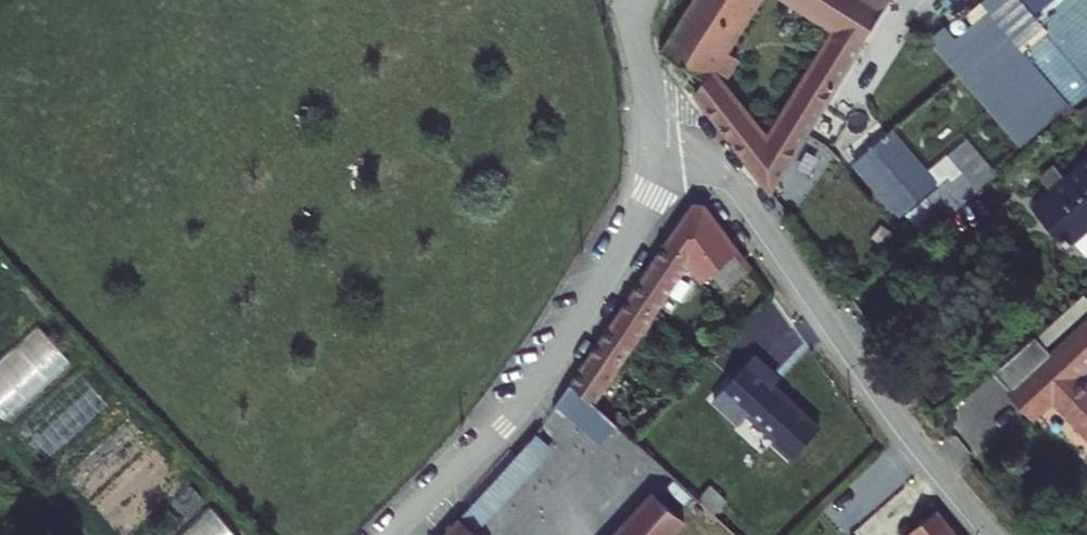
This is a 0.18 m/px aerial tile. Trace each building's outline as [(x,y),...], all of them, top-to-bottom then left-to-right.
[(657,65),(706,93),(698,106),(762,194),(884,0),(779,0),(829,34),(769,132),(706,75),(754,0),(698,0),(657,65)] [(1086,112),(1086,14),(1077,0),(1012,0),(1006,4),(1042,52),(973,105),(1016,161),(1055,131),(1066,130),(1086,112)] [(954,183),(939,165),(915,184),(887,146),(844,178),(884,233),(917,206),(938,188),(942,193),(954,183)] [(917,206),(934,227),(986,184),(957,149),(939,165),(954,183),(942,193),(938,188),(917,206)] [(1028,219),(1060,256),(1086,234),(1086,170),(1028,219)] [(687,207),(564,385),(582,401),(585,404),(682,269),(694,287),(705,276),(730,251),(701,209),(687,207)] [(747,276),(730,251),(705,276),(719,294),(747,276)] [(1002,405),(1021,423),(1034,409),(1043,417),(1060,433),(1065,428),(1086,449),(1086,397),(1077,387),(1086,376),(1086,321),(1002,405)] [(822,428),(751,361),(715,399),(740,423),(747,415),(793,458),(822,428)] [(564,385),(551,405),(566,419),(582,401),(564,385)] [(582,401),(566,419),(594,444),(610,427),(585,404),(582,401)] [(1043,417),(1034,409),(1021,423),(1030,432),(1043,417)] [(543,453),(527,439),(480,491),(496,505),(543,453)] [(480,529),(487,534),(502,534),(542,492),(527,478),(480,529)] [(700,485),(687,499),(705,516),(718,502),(700,485)] [(480,491),(457,517),(472,531),(496,505),(480,491)] [(677,526),(646,497),(612,534),(669,534),(677,526)] [(907,534),(958,534),(936,510),(907,534)] [(440,534),(476,534),(472,531),(457,517),(440,534)]
